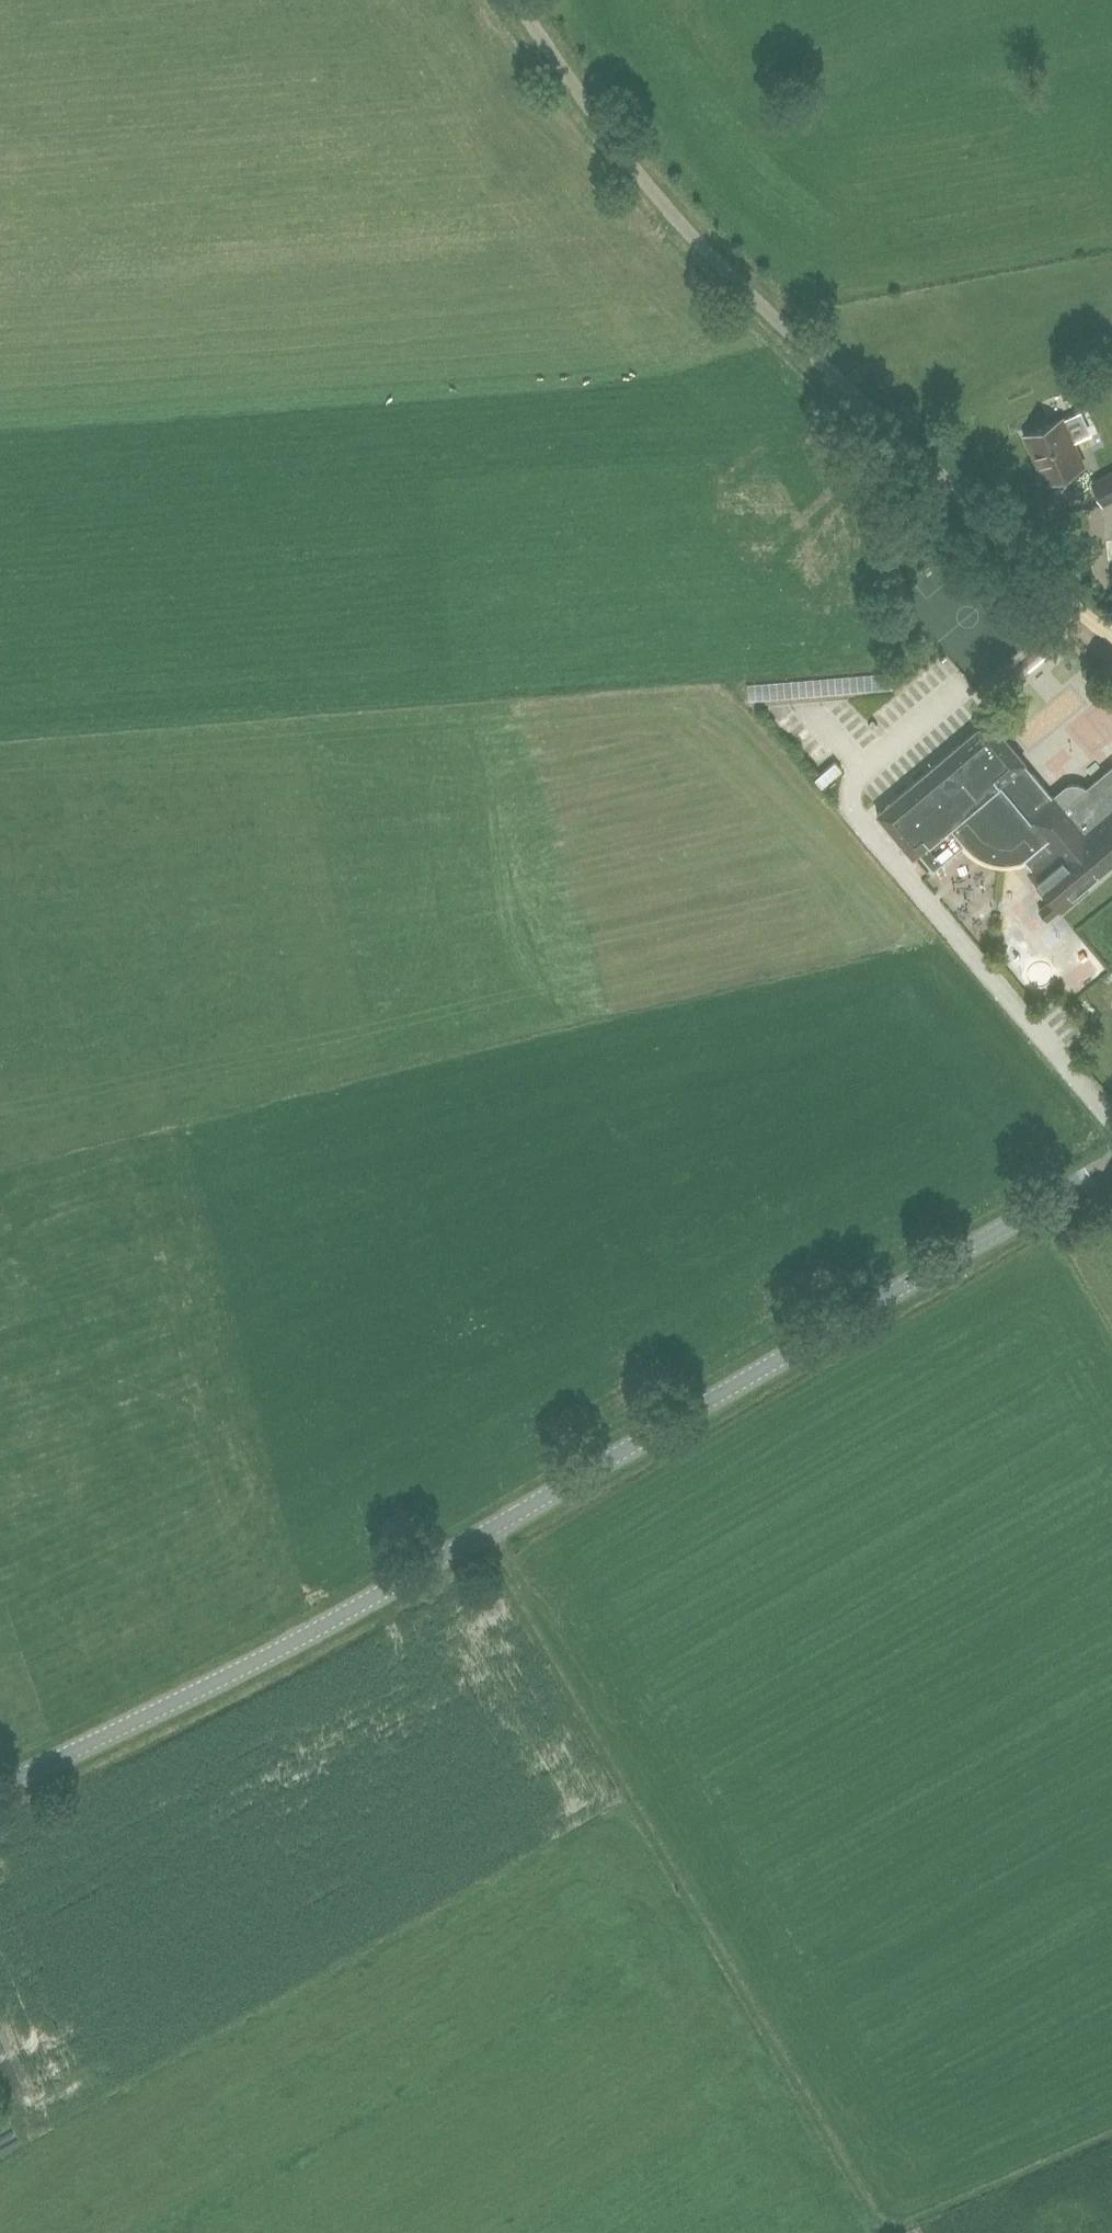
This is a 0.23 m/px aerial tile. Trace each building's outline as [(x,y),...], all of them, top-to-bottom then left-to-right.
[(1046,483),(1084,465),(1062,417),(1024,435),(1046,483)] [(1111,861),(1111,766),(1086,788),(1082,785),(1077,784),(1072,784),(1066,785),(1069,798),(1058,801),(1054,795),(1052,797),(1031,772),(1029,775),(1021,765),(1024,762),(988,720),(928,770),(979,832),(964,844),(969,848),(971,850),(973,852),(978,855),(981,857),(987,859),(989,860),(992,861),(998,862),(1001,862),(1007,862),(1010,862),(1016,861),(1019,860),(1023,859),(1031,868),(1029,870),(1061,909),(1087,886),(1085,884),(1111,861)] [(933,870),(964,844),(979,832),(928,770),(877,813),(913,856),(918,852),(933,870)]
